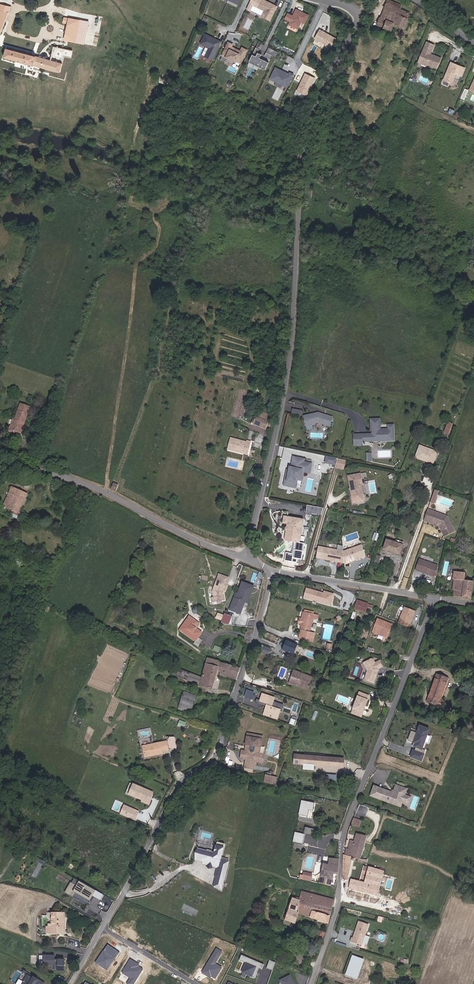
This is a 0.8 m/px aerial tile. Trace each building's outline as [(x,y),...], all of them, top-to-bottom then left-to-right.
[(277,7),(273,5),(273,7),(270,5),(269,3),(263,0),(262,0),(258,8),(265,11),(262,17),(271,21),(277,7)] [(389,1),(387,5),(401,11),(402,6),(389,1)] [(0,35),(10,7),(0,4),(0,5),(0,35)] [(401,11),(387,5),(382,18),(380,18),(377,25),(393,31),(395,25),(405,29),(410,14),(401,11)] [(304,24),(308,16),(296,10),(293,16),(290,22),(289,25),(298,29),(301,22),(304,24)] [(66,40),(86,44),(91,21),(65,16),(64,23),(69,24),(66,40)] [(336,39),(328,35),(326,35),(327,34),(320,30),(315,39),(331,48),(336,39)] [(213,61),(221,44),(218,42),(217,45),(214,44),(216,40),(206,35),(201,45),(210,49),(206,57),(213,61)] [(439,68),(443,58),(430,53),(431,51),(433,52),(436,45),(429,42),(420,62),(429,65),(429,64),(439,68)] [(241,64),(248,51),(234,44),(234,46),(229,43),(222,57),(227,60),(229,55),(234,57),(234,56),(239,58),(237,62),(241,64)] [(50,60),(62,64),(64,57),(70,58),(72,51),(54,46),(50,60)] [(6,48),(3,59),(60,74),(62,64),(50,60),(6,48)] [(269,63),(260,59),(262,55),(258,53),(260,50),(256,48),(250,62),(260,67),(259,68),(262,69),(262,68),(266,70),(269,63)] [(467,68),(454,62),(446,80),(452,82),(455,81),(457,77),(456,76),(457,73),(464,76),(467,68)] [(288,88),(294,75),(290,73),(289,74),(287,73),(286,74),(284,73),(284,72),(276,68),(270,80),(276,82),(276,81),(284,85),(283,86),(288,88)] [(307,96),(315,78),(306,74),(301,84),(302,84),(301,85),(300,85),(297,91),(307,96)] [(25,424),(30,410),(21,407),(16,420),(15,420),(11,431),(16,433),(15,434),(21,436),(23,432),(21,432),(24,424),(25,424)] [(293,408),(292,414),(301,416),(303,410),(293,408)] [(303,416),(305,425),(311,424),(317,422),(329,426),(332,417),(317,413),(315,414),(315,413),(303,416)] [(251,424),(265,430),(267,422),(261,420),(254,417),(251,424)] [(380,429),(379,418),(372,419),(370,421),(370,430),(374,430),(374,433),(367,434),(368,441),(380,440),(380,436),(388,436),(388,440),(393,440),(393,424),(387,424),(388,429),(380,429)] [(447,433),(451,424),(443,421),(439,430),(447,433)] [(362,441),(361,434),(353,434),(354,444),(362,444),(362,441)] [(231,439),(228,450),(244,454),(245,450),(249,451),(251,443),(247,442),(247,443),(231,439)] [(436,452),(419,445),(418,448),(435,455),(436,452)] [(435,455),(418,448),(414,457),(432,464),(435,455)] [(337,458),(326,456),(324,463),(335,465),(337,458)] [(309,473),(311,464),(303,462),(300,461),(300,459),(292,457),(290,467),(289,471),(288,470),(286,470),(284,480),(294,482),(295,477),(300,478),(301,471),(303,472),(309,473)] [(295,488),(296,479),(301,480),(303,472),(301,471),(300,478),(295,477),(294,482),(284,480),(283,485),(295,488)] [(362,484),(360,473),(348,476),(353,503),(363,501),(360,484),(362,484)] [(11,514),(18,517),(27,495),(11,488),(4,507),(12,510),(11,514)] [(307,512),(324,514),(324,507),(308,505),(307,512)] [(442,515),(426,509),(423,520),(432,524),(434,522),(436,523),(436,525),(438,526),(439,526),(441,525),(443,518),(442,515)] [(299,518),(284,515),(282,523),(288,524),(287,527),(287,530),(286,531),(284,539),(285,540),(295,542),(299,518)] [(446,516),(442,515),(443,518),(441,525),(439,526),(438,526),(440,531),(451,526),(446,516)] [(453,531),(451,526),(440,531),(443,536),(453,531)] [(402,547),(386,543),(383,553),(399,557),(402,547)] [(365,558),(361,547),(343,554),(325,550),(323,561),(344,565),(365,558)] [(437,565),(419,559),(415,570),(424,573),(425,572),(427,573),(427,574),(433,576),(437,565)] [(453,597),(469,599),(471,582),(463,581),(464,571),(461,571),(461,573),(453,573),(452,579),(454,579),(452,590),(454,590),(453,597)] [(222,592),(227,581),(217,577),(212,591),(213,597),(219,596),(220,601),(224,600),(222,592)] [(246,602),(252,586),(242,582),(241,584),(247,586),(245,590),(247,594),(244,602),(246,602)] [(239,613),(244,602),(247,594),(245,590),(247,586),(241,584),(236,599),(234,598),(229,609),(239,613)] [(330,606),(333,595),(324,593),(323,595),(311,591),(308,600),(330,606)] [(357,603),(354,611),(364,614),(367,607),(357,603)] [(409,625),(414,613),(404,608),(397,625),(409,629),(410,625),(409,625)] [(230,625),(233,615),(225,612),(222,622),(230,625)] [(303,613),(301,620),(300,624),(299,627),(300,628),(299,631),(300,631),(298,640),(312,643),(314,634),(309,633),(313,615),(303,613)] [(193,627),(196,623),(189,618),(179,630),(195,642),(197,638),(201,633),(196,629),(193,627)] [(377,621),(373,632),(388,638),(392,627),(377,621)] [(202,642),(197,638),(195,642),(192,645),(197,648),(202,642)] [(288,640),(284,650),(296,654),(300,644),(288,640)] [(189,674),(187,681),(198,686),(210,690),(217,670),(221,672),(220,675),(235,679),(239,669),(219,664),(220,662),(208,659),(202,679),(189,674)] [(364,682),(373,685),(375,679),(375,678),(376,675),(377,674),(378,672),(377,671),(382,669),(379,663),(375,665),(373,661),(371,661),(363,665),(367,672),(364,682)] [(462,674),(468,676),(472,668),(466,665),(462,674)] [(180,679),(182,672),(174,668),(171,675),(180,679)] [(313,678),(293,669),(288,681),(309,690),(313,678)] [(187,681),(189,674),(182,672),(180,679),(187,681)] [(425,701),(436,705),(446,678),(435,674),(425,701)] [(185,695),(186,691),(179,689),(175,699),(179,701),(176,710),(189,714),(194,698),(185,695)] [(254,692),(247,690),(244,696),(251,699),(254,692)] [(275,697),(262,693),(259,702),(266,704),(262,715),(277,719),(280,709),(283,710),(284,704),(273,701),(275,697)] [(359,694),(351,715),(361,718),(368,698),(359,694)] [(420,750),(427,730),(418,727),(415,734),(410,732),(406,741),(412,743),(414,744),(413,747),(414,748),(413,752),(411,751),(409,757),(420,761),(424,751),(420,750)] [(262,738),(248,736),(246,746),(249,746),(250,739),(259,741),(257,748),(260,748),(259,749),(260,749),(262,738)] [(263,764),(264,757),(258,756),(259,754),(256,754),(257,752),(259,752),(259,749),(260,748),(257,748),(259,741),(250,739),(249,746),(248,749),(246,748),(245,752),(248,752),(247,754),(242,753),(241,760),(246,761),(245,765),(254,766),(255,763),(263,764)] [(166,743),(143,748),(145,758),(162,755),(162,752),(168,751),(166,743)] [(345,768),(346,758),(296,755),(295,765),(304,765),(314,766),(345,768)] [(275,784),(277,776),(266,774),(264,782),(275,784)] [(134,784),(129,794),(142,800),(142,802),(149,805),(151,800),(149,799),(150,797),(151,798),(153,793),(134,784)] [(402,803),(404,797),(403,796),(405,790),(394,786),(392,794),(381,790),(380,792),(372,789),(369,797),(399,808),(401,802),(402,803)] [(307,817),(309,809),(314,811),(316,803),(302,800),(299,814),(307,817)] [(126,818),(130,809),(125,806),(121,815),(126,818)] [(134,821),(138,812),(130,809),(126,818),(134,821)] [(353,825),(360,827),(362,821),(355,818),(353,825)] [(302,844),(305,834),(295,832),(292,842),(302,844)] [(361,859),(367,836),(358,833),(356,842),(352,841),(350,849),(347,848),(346,854),(345,854),(343,879),(349,880),(353,860),(356,858),(361,859)] [(218,858),(223,843),(215,841),(212,851),(196,847),(193,858),(201,860),(201,861),(205,863),(207,862),(207,860),(210,861),(209,862),(210,864),(216,866),(214,874),(222,876),(226,861),(218,858)] [(332,874),(336,874),(338,860),(329,858),(328,865),(322,864),(319,882),(331,884),(332,874)] [(66,863),(62,869),(69,873),(73,868),(66,863)] [(353,878),(350,889),(379,896),(386,871),(370,866),(369,868),(364,867),(362,875),(358,874),(356,879),(353,878)] [(218,890),(222,876),(214,874),(210,886),(218,890)] [(94,891),(77,881),(74,885),(71,883),(65,892),(71,896),(74,892),(88,900),(91,896),(94,891)] [(99,901),(102,896),(94,891),(91,896),(99,901)] [(335,899),(303,891),(301,901),(294,899),(288,922),(296,927),(301,914),(330,924),(335,899)] [(88,900),(74,892),(71,896),(85,905),(88,900)] [(64,932),(65,913),(48,913),(47,932),(64,932)] [(365,924),(355,921),(350,938),(349,938),(348,942),(359,945),(365,924)] [(114,959),(117,953),(105,946),(94,964),(105,971),(113,959),(114,959)] [(215,948),(212,952),(200,973),(204,975),(205,974),(210,977),(214,979),(220,968),(213,963),(220,951),(215,948)] [(254,972),(256,968),(260,970),(262,964),(240,954),(238,959),(244,962),(240,972),(253,978),(255,973),(254,972)] [(359,979),(366,960),(354,956),(347,975),(359,979)] [(52,958),(38,957),(37,966),(42,966),(53,967),(52,972),(63,973),(63,962),(53,961),(51,961),(52,958)] [(141,969),(136,966),(133,964),(134,963),(128,960),(120,973),(129,978),(125,983),(132,983),(141,969)] [(274,963),(269,960),(266,969),(271,971),(274,963)]
